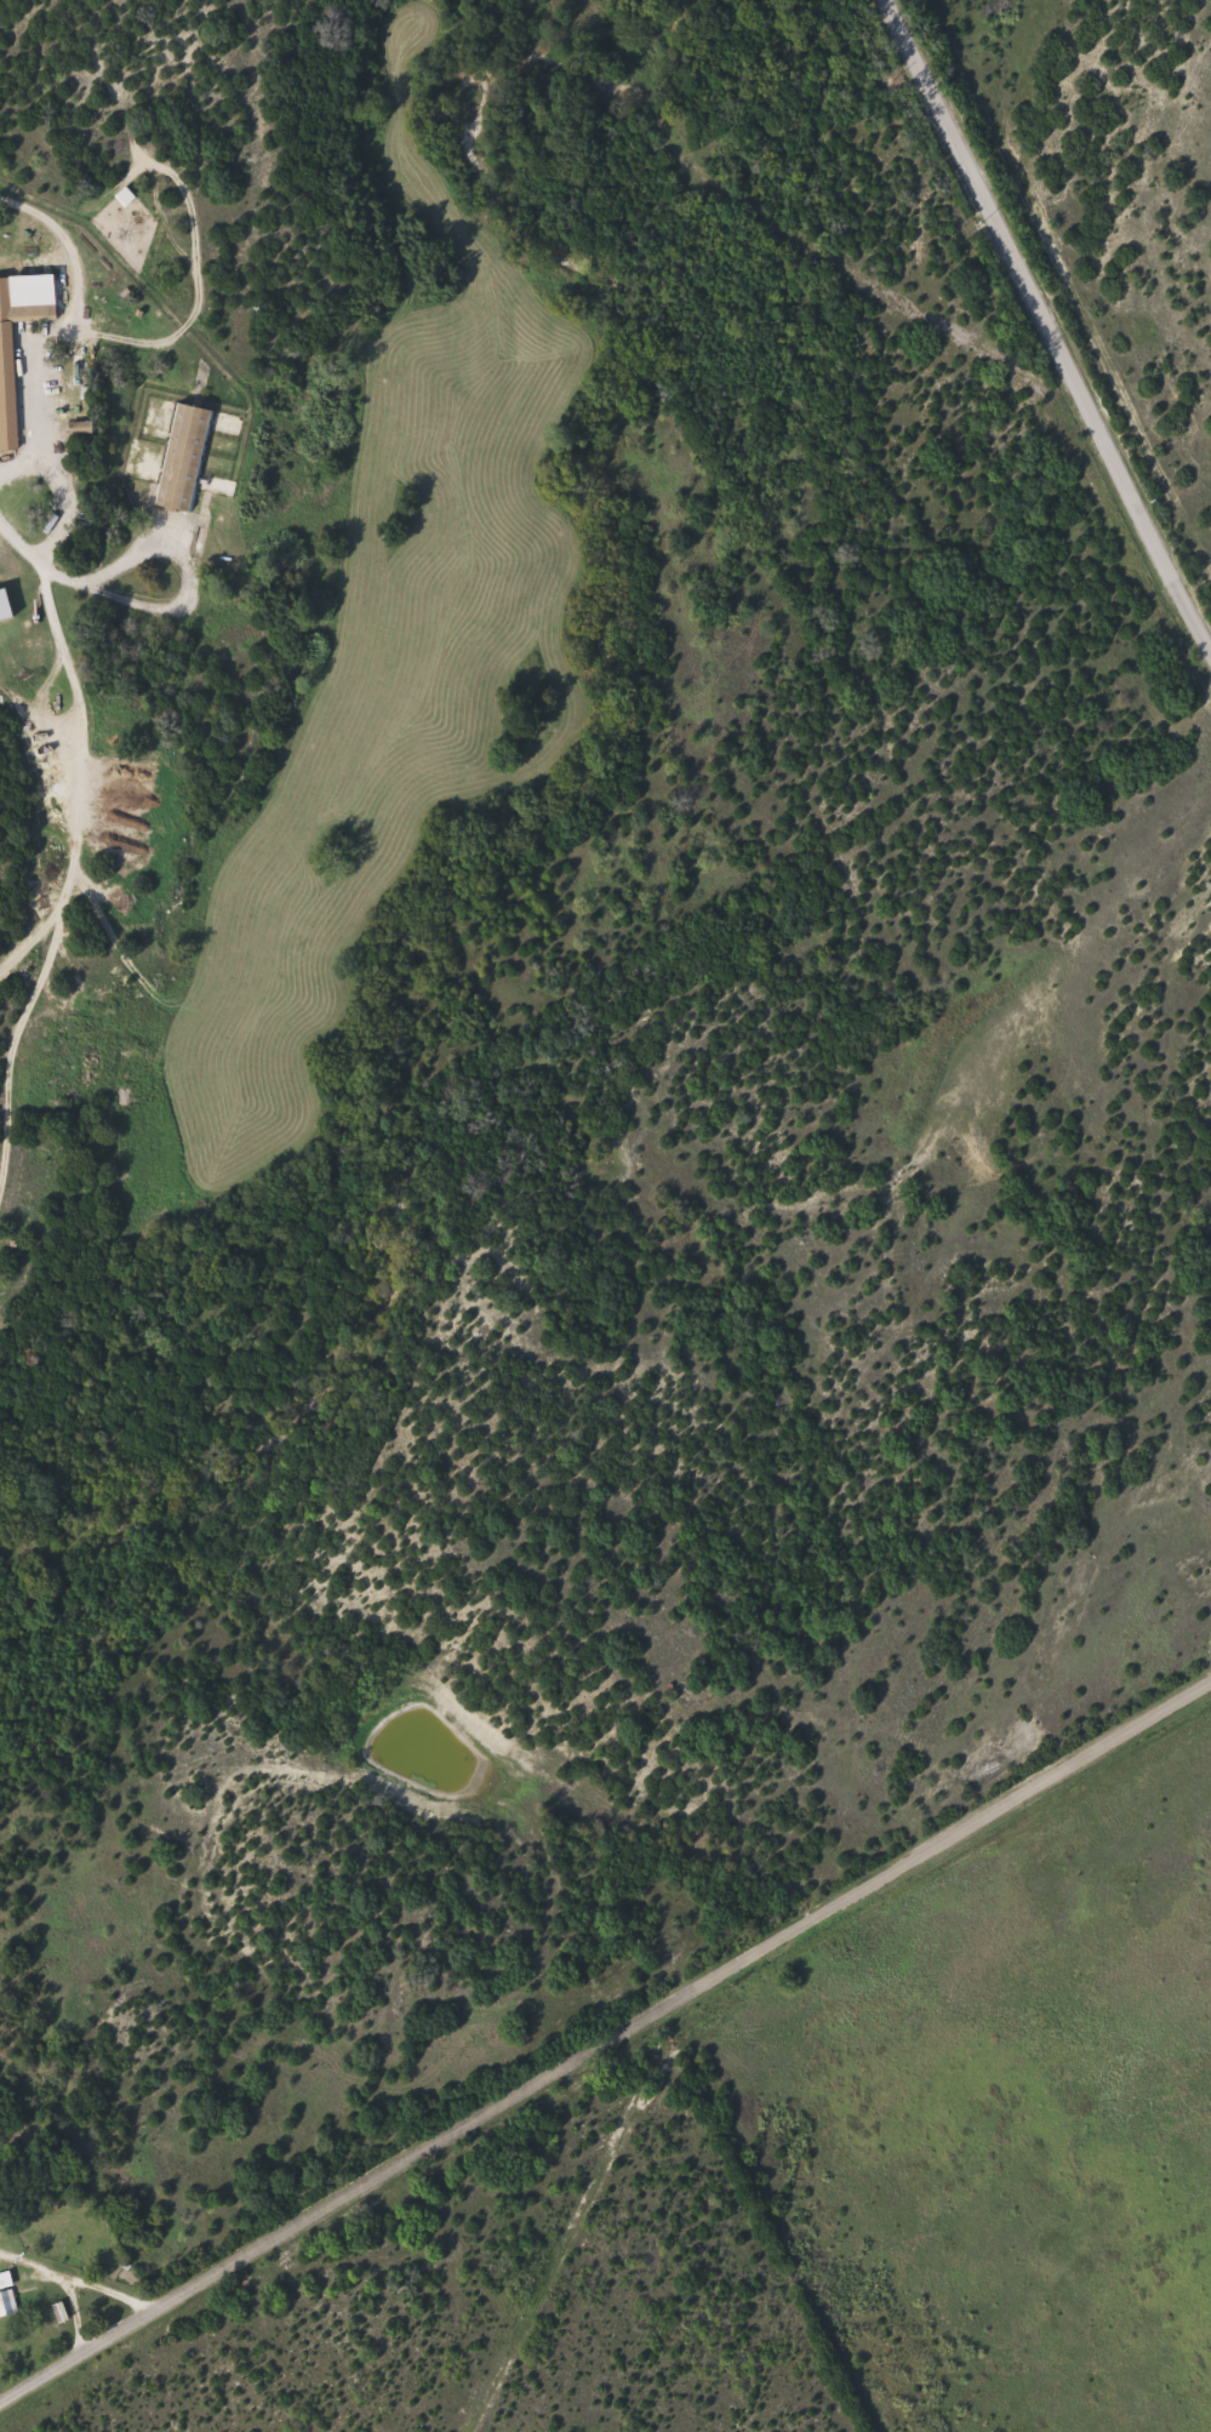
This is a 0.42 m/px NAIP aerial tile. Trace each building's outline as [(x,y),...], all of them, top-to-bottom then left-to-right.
[(21,451),(0,452),(0,278),(12,278),(13,306),(58,304),(58,322),(16,324),(21,451)] [(213,411),(194,513),(164,508),(183,405),(213,411)] [(16,617),(0,621),(0,590),(7,588),(16,617)] [(21,2312),(0,2318),(0,2289),(13,2285),(21,2312)]
